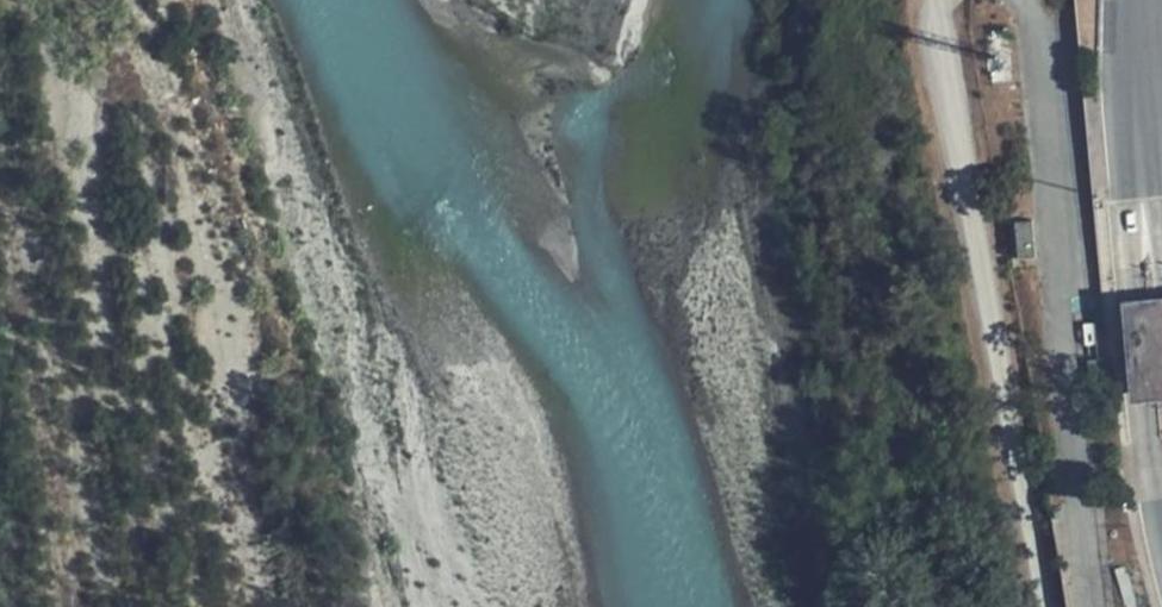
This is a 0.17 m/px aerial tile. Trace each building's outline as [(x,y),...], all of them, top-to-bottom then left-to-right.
[(1141,299),(1150,393),(1161,392),(1161,298),(1141,299)]
